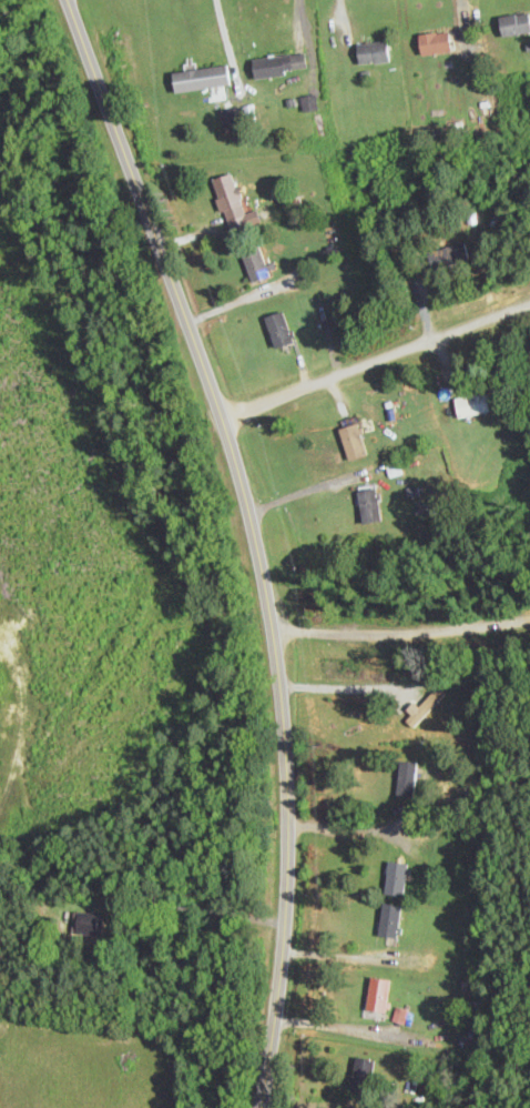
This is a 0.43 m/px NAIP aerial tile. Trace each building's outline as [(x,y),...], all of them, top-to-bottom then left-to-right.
[(502,38),(529,32),(529,16),(529,12),(498,18),(502,38)] [(452,52),(449,31),(418,35),(421,56),(452,52)] [(390,62),(387,41),(356,45),(359,66),(390,62)] [(252,59),(254,77),(307,72),(305,54),(252,59)] [(174,93),(231,85),(228,66),(172,73),(174,93)] [(300,99),(304,112),(318,108),(314,94),(300,99)] [(245,214),(231,173),(212,179),(230,234),(261,223),(257,211),(245,214)] [(431,269),(469,261),(465,243),(427,252),(431,269)] [(240,250),(251,283),(270,277),(259,244),(240,250)] [(265,318),(274,349),(294,342),(285,311),(265,318)] [(495,410),(492,391),(453,399),(457,417),(495,410)] [(370,453),(358,417),(343,422),(354,458),(370,453)] [(382,521),(375,486),(356,489),(362,524),(382,521)] [(447,696),(439,688),(406,721),(414,728),(447,696)] [(398,798),(415,798),(416,763),(399,763),(398,798)] [(407,863),(387,863),(386,897),(406,898),(407,863)] [(380,937),(399,939),(401,906),(382,905),(380,937)] [(73,935),(102,935),(102,914),(73,914),(73,935)] [(390,980),(370,979),(368,1012),(388,1013),(390,980)] [(375,1061),(356,1058),(350,1090),(369,1094),(375,1061)]
